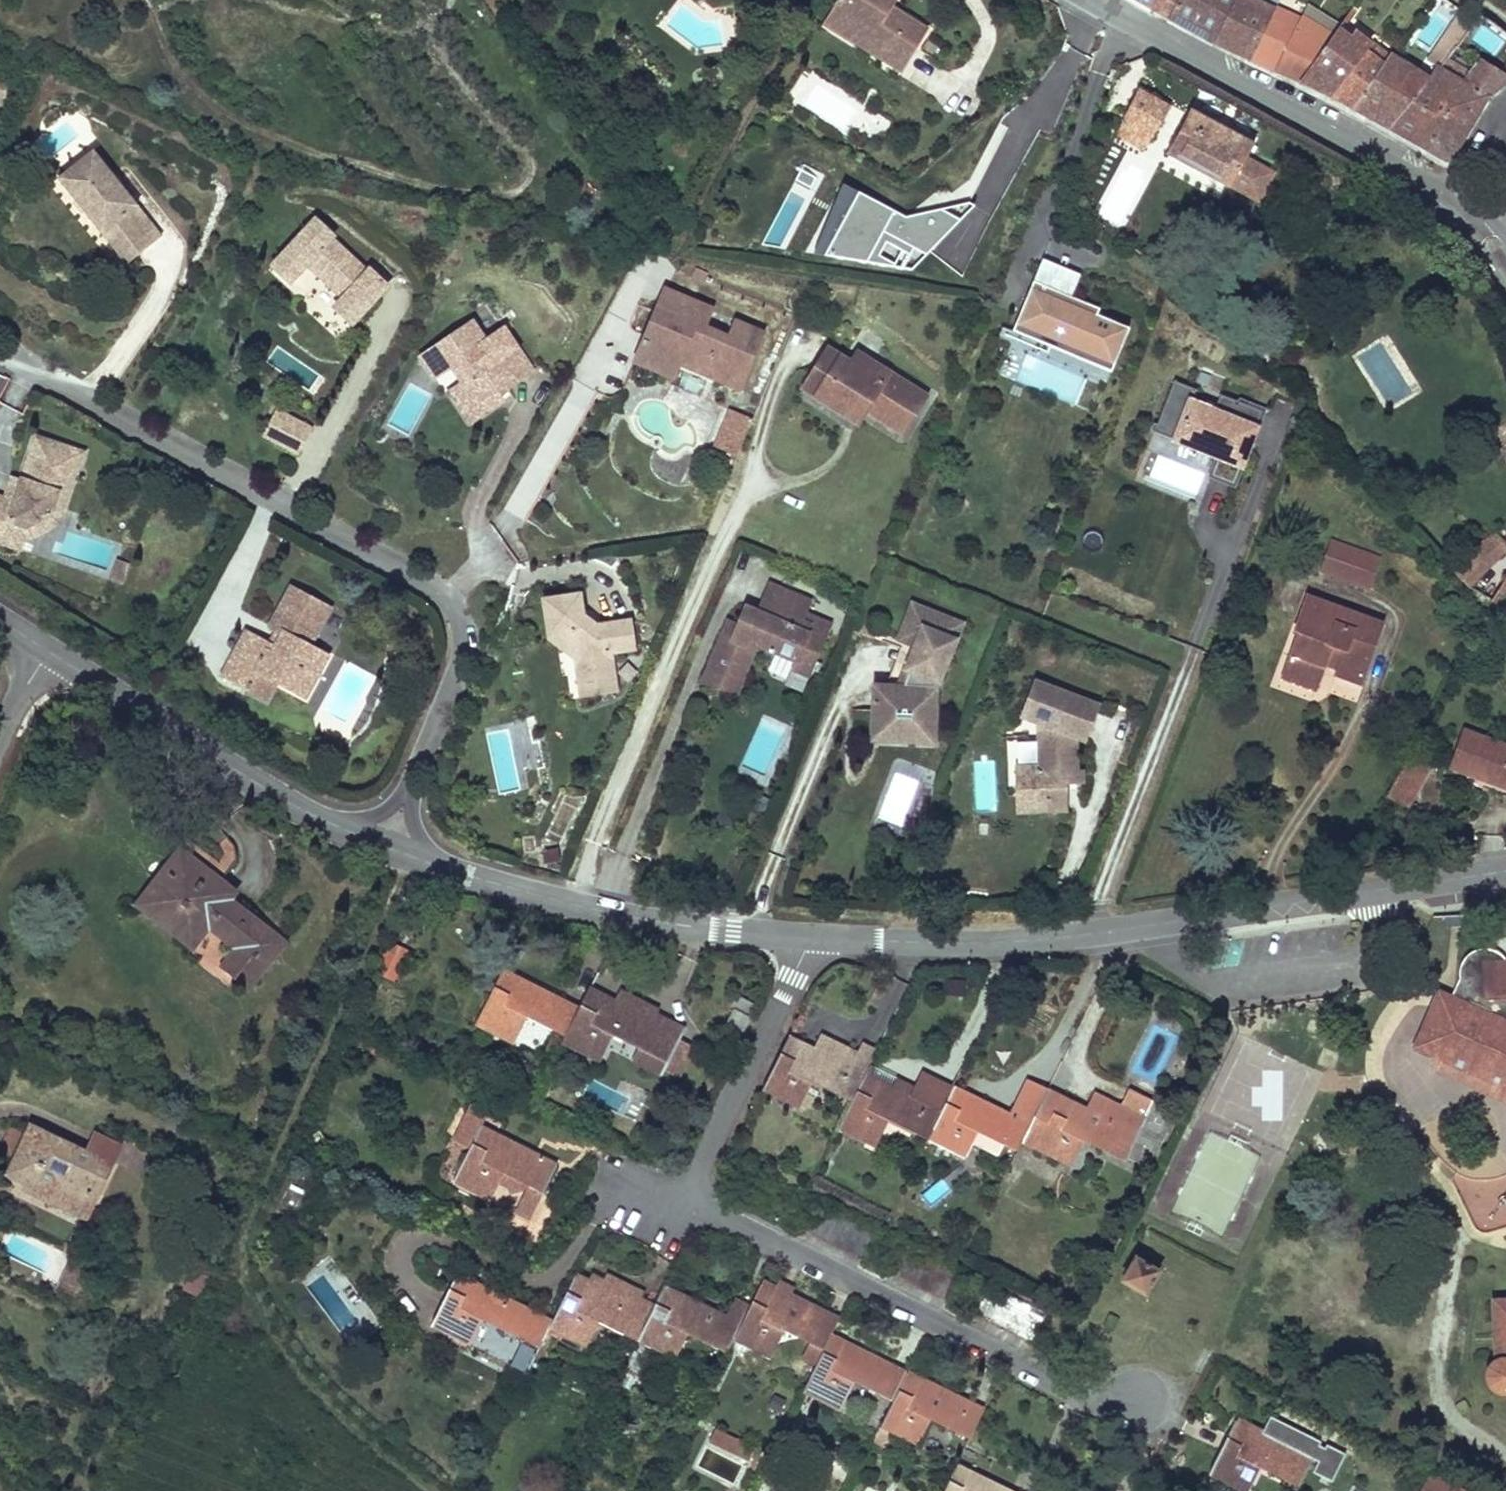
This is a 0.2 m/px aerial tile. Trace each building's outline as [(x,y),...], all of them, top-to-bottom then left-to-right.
[(840,30),(914,68),(935,29),(906,14),(895,8),(899,0),(856,0),(840,30)] [(895,8),(906,14),(914,0),(899,0),(895,8)] [(1173,13),(1215,36),(1234,0),(1165,0),(1161,7),(1173,13)] [(1252,56),(1270,20),(1281,0),(1234,0),(1215,36),(1236,47),(1252,56)] [(1302,80),(1336,31),(1330,27),(1326,32),(1301,15),(1299,19),(1291,15),(1297,4),(1290,0),(1281,0),(1270,20),(1252,56),(1292,75),(1302,80)] [(1330,27),(1336,31),(1340,26),(1342,23),(1310,2),(1301,15),(1326,32),(1330,27)] [(1436,43),(1450,54),(1456,45),(1476,20),(1462,9),(1436,43)] [(1504,88),(1505,84),(1505,32),(1483,14),(1479,17),(1476,20),(1456,45),(1480,63),(1473,71),(1464,83),(1441,65),(1438,63),(1426,79),(1390,125),(1424,142),(1446,153),(1487,100),(1504,88)] [(1325,91),(1332,94),(1368,44),(1340,26),(1336,31),(1302,80),(1325,91)] [(1342,100),(1351,104),(1389,53),(1371,40),(1368,44),(1332,94),(1342,100)] [(1480,63),(1456,45),(1450,54),(1473,71),(1480,63)] [(1351,104),(1376,117),(1411,67),(1389,53),(1351,104)] [(1386,123),(1390,125),(1426,79),(1411,67),(1376,117),(1386,123)] [(1122,112),(1153,129),(1165,107),(1134,91),(1122,112)] [(1254,146),(1189,111),(1166,154),(1230,188),(1254,146)] [(1153,129),(1122,112),(1117,123),(1148,140),(1153,129)] [(1148,140),(1117,123),(1111,135),(1142,151),(1148,140)] [(168,242),(99,154),(63,183),(109,241),(122,230),(145,260),(168,242)] [(923,286),(961,196),(934,185),(921,216),(840,182),(815,241),(923,286)] [(381,285),(346,251),(349,248),(328,228),(281,276),(301,296),(320,276),(357,310),(346,321),(363,336),(400,298),(384,282),(381,285)] [(122,230),(109,241),(132,271),(145,260),(122,230)] [(697,327),(704,312),(680,302),(667,329),(679,334),(685,322),(697,327)] [(753,398),(776,347),(749,335),(742,351),(717,340),(725,322),(704,312),(697,327),(685,322),(679,334),(667,329),(657,354),(674,361),(672,367),(691,375),(717,387),(719,382),(753,398)] [(517,400),(544,382),(516,340),(496,353),(483,335),(449,358),(462,377),(474,395),(464,402),(484,432),(513,412),(503,398),(511,392),(517,400)] [(674,361),(657,354),(648,373),(685,389),(691,375),(672,367),(674,361)] [(462,377),(449,358),(431,370),(444,389),(462,377)] [(873,427),(910,452),(936,413),(866,367),(859,378),(836,364),(823,383),(836,392),(823,412),(855,433),(863,420),(873,427)] [(751,402),(753,398),(719,382),(717,387),(751,402)] [(810,403),(823,412),(836,392),(823,383),(810,403)] [(1263,415),(1168,387),(1153,436),(1248,464),(1263,415)] [(484,432),(464,402),(459,405),(480,435),(484,432)] [(727,406),(712,446),(736,456),(752,416),(727,406)] [(863,420),(855,433),(865,440),(873,427),(863,420)] [(300,428),(291,424),(278,449),(286,454),(300,428)] [(324,441),(300,428),(286,454),(310,467),(324,441)] [(54,448),(40,487),(36,499),(22,506),(0,499),(0,536),(13,540),(10,549),(38,558),(45,538),(46,534),(67,524),(74,503),(80,505),(84,492),(88,493),(98,463),(54,448)] [(30,483),(22,506),(36,499),(40,487),(30,483)] [(1487,541),(1474,550),(1455,575),(1470,590),(1504,556),(1487,541)] [(1380,591),(1390,562),(1339,546),(1330,575),(1380,591)] [(1491,602),(1505,611),(1505,578),(1488,600),(1491,602)] [(350,617),(307,593),(285,632),(291,635),(301,641),(293,657),(283,652),(260,640),(238,683),(264,697),(275,678),(295,688),(314,698),(323,682),(331,686),(343,663),(330,656),(350,617)] [(1334,678),(1358,686),(1378,625),(1303,600),(1291,637),(1294,638),(1280,681),(1312,692),(1321,666),(1336,670),(1334,678)] [(826,626),(829,619),(785,602),(774,630),(764,627),(757,643),(752,657),(741,653),(721,703),(755,716),(776,663),(814,678),(811,687),(828,694),(846,648),(821,638),(826,626)] [(606,629),(601,605),(564,613),(573,656),(593,671),(595,681),(614,689),(618,706),(642,700),(634,665),(659,660),(652,629),(616,637),(606,629)] [(976,635),(925,617),(912,652),(917,654),(915,661),(926,665),(920,682),(924,684),(919,700),(900,699),(889,699),(888,735),(908,735),(908,743),(931,743),(931,750),(951,751),(952,700),(950,700),(945,700),(947,693),(952,694),(954,695),(976,635)] [(851,636),(826,626),(821,638),(846,648),(851,636)] [(293,657),(301,641),(291,635),(283,652),(293,657)] [(752,657),(757,643),(746,639),(741,653),(752,657)] [(920,682),(926,665),(915,661),(900,699),(919,700),(924,684),(920,682)] [(295,688),(275,678),(264,697),(285,708),(295,688)] [(614,689),(595,681),(601,709),(618,706),(614,689)] [(323,682),(314,698),(322,703),(331,686),(323,682)] [(1109,712),(1042,689),(1033,715),(1051,721),(1048,730),(1049,730),(1052,778),(1046,779),(1046,775),(1029,776),(1030,796),(1028,796),(1028,804),(1046,803),(1047,808),(1057,807),(1057,809),(1069,809),(1069,807),(1080,806),(1079,791),(1078,778),(1087,777),(1087,776),(1085,742),(1097,746),(1109,712)] [(1051,721),(1033,715),(1030,723),(1048,730),(1051,721)] [(908,743),(908,735),(888,735),(888,755),(951,756),(951,751),(931,750),(931,743),(908,743)] [(1450,775),(1505,797),(1505,758),(1462,741),(1450,775)] [(1407,761),(1398,778),(1422,790),(1430,773),(1407,761)] [(1092,776),(1087,776),(1087,777),(1078,778),(1079,791),(1093,790),(1092,776)] [(1422,790),(1398,778),(1385,802),(1409,815),(1422,790)] [(1047,808),(1046,803),(1028,804),(1029,819),(1080,816),(1080,806),(1069,807),(1069,809),(1057,809),(1057,807),(1047,808)] [(938,849),(941,839),(926,833),(922,843),(938,849)] [(263,962),(276,946),(228,907),(233,902),(220,892),(237,871),(223,860),(216,868),(192,849),(165,882),(175,890),(156,912),(194,943),(202,932),(210,939),(238,961),(222,981),(249,1002),(274,971),(263,962)] [(586,873),(584,861),(569,864),(572,876),(586,873)] [(175,890),(165,882),(138,916),(193,960),(210,939),(202,932),(194,943),(156,912),(175,890)] [(397,982),(411,950),(389,940),(375,972),(397,982)] [(1504,952),(1494,946),(1483,942),(1478,943),(1472,945),(1462,950),(1458,961),(1458,971),(1450,986),(1435,982),(1412,1041),(1505,1095),(1505,952),(1504,952)] [(287,955),(276,946),(263,962),(274,971),(287,955)] [(558,1055),(575,1021),(497,982),(472,1033),(513,1053),(521,1037),(558,1055)] [(740,992),(729,1006),(734,1008),(750,1016),(758,1001),(740,992)] [(877,1017),(883,1003),(874,998),(868,1013),(877,1017)] [(678,1048),(585,1001),(575,1021),(558,1055),(596,1074),(603,1061),(658,1088),(678,1048)] [(743,1030),(750,1016),(734,1008),(727,1022),(743,1030)] [(791,1048),(764,1104),(799,1122),(811,1097),(849,1116),(864,1084),(868,1076),(876,1060),(862,1053),(857,1063),(820,1045),(814,1059),(810,1066),(802,1062),(805,1055),(791,1048)] [(810,1066),(814,1059),(805,1055),(802,1062),(810,1066)] [(915,1098),(868,1076),(864,1084),(911,1106),(915,1098)] [(940,1120),(952,1097),(922,1083),(915,1098),(911,1106),(940,1120)] [(924,1153),(940,1120),(911,1106),(864,1084),(849,1116),(837,1140),(876,1159),(887,1136),(924,1153)] [(940,1120),(924,1153),(961,1172),(969,1157),(994,1169),(999,1159),(1013,1166),(1019,1154),(1029,1133),(952,1095),(952,1097),(940,1120)] [(1084,1118),(1045,1100),(1029,1133),(1019,1154),(1068,1178),(1081,1153),(1122,1173),(1125,1168),(1153,1110),(1126,1097),(1119,1115),(1091,1102),(1084,1118)] [(1144,1177),(1172,1119),(1153,1110),(1125,1168),(1144,1177)] [(542,1208),(555,1181),(480,1145),(487,1131),(465,1120),(449,1154),(468,1163),(452,1197),(491,1217),(504,1190),(542,1208)] [(1173,1209),(1223,1232),(1260,1154),(1210,1130),(1173,1209)] [(92,1202),(108,1172),(84,1160),(29,1133),(24,1142),(15,1160),(8,1175),(26,1184),(22,1192),(73,1218),(83,1197),(92,1202)] [(15,1160),(24,1142),(11,1136),(2,1153),(15,1160)] [(93,1142),(84,1160),(108,1172),(116,1154),(93,1142)] [(1473,1174),(1452,1171),(1467,1207),(1477,1221),(1498,1220),(1505,1217),(1505,1166),(1473,1174)] [(83,1197),(73,1218),(82,1222),(92,1202),(83,1197)] [(1158,1271),(1132,1259),(1120,1285),(1146,1298),(1158,1271)] [(78,1277),(62,1271),(52,1295),(68,1301),(74,1287),(78,1277)] [(88,1281),(78,1277),(74,1287),(84,1291),(88,1281)] [(548,1343),(552,1333),(456,1284),(428,1338),(526,1387),(548,1343)] [(651,1325),(576,1287),(552,1333),(548,1343),(585,1362),(599,1337),(636,1356),(651,1325)] [(1002,1302),(986,1295),(973,1320),(989,1328),(1002,1302)] [(835,1333),(760,1296),(748,1319),(733,1350),(769,1368),(781,1344),(820,1363),(828,1347),(835,1333)] [(724,1326),(665,1297),(651,1325),(636,1356),(672,1375),(684,1350),(723,1370),(733,1350),(748,1319),(732,1311),(724,1326)] [(1016,1309),(1002,1302),(989,1328),(1003,1334),(1016,1309)] [(1494,1309),(1496,1370),(1493,1373),(1491,1377),(1489,1382),(1490,1388),(1492,1392),(1496,1396),(1500,1398),(1505,1399),(1505,1308),(1494,1309)] [(1030,1317),(1016,1309),(1003,1334),(1017,1341),(1030,1317)] [(1044,1324),(1030,1317),(1017,1341),(1031,1348),(1044,1324)] [(904,1385),(828,1347),(820,1363),(802,1399),(841,1418),(851,1398),(887,1417),(904,1385)] [(982,1424),(904,1385),(887,1417),(876,1440),(913,1459),(926,1436),(965,1457),(982,1424)] [(1315,1471),(1240,1434),(1213,1488),(1219,1490),(1259,1490),(1263,1482),(1281,1490),(1306,1490),(1315,1471)] [(737,1466),(744,1452),(717,1438),(710,1452),(737,1466)] [(749,1472),(756,1459),(744,1452),(737,1466),(749,1472)] [(955,1478),(948,1490),(980,1490),(955,1478)]
